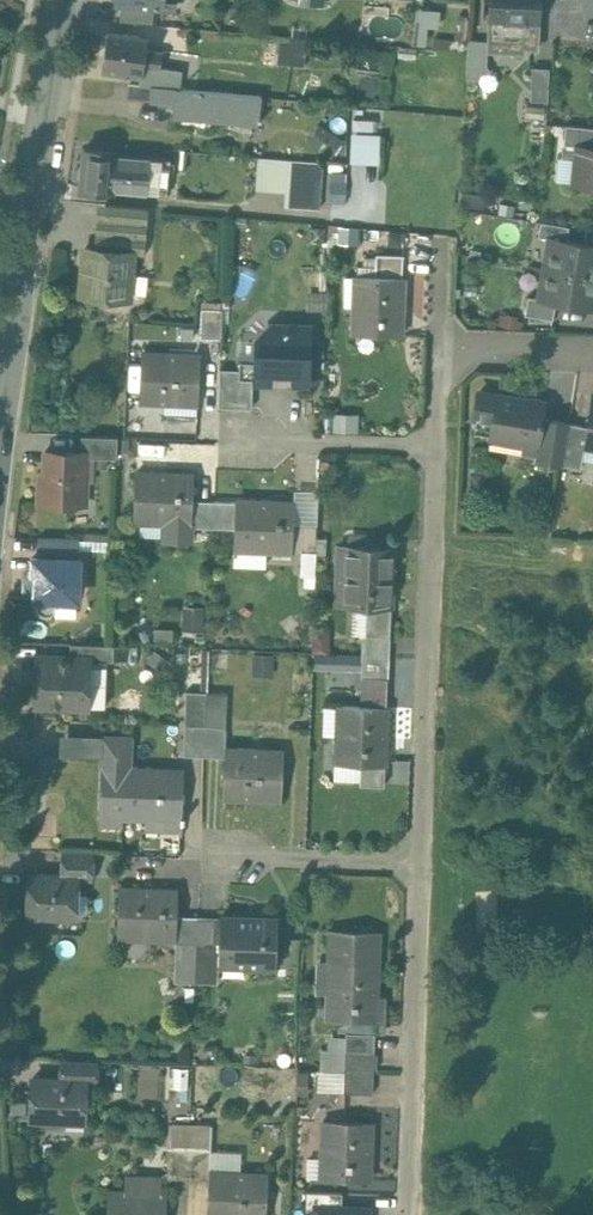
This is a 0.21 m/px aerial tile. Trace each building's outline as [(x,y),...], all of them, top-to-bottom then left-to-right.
[(117,3),(121,4),(155,7),(174,8),(174,0),(117,0),(117,3)] [(489,43),(489,50),(527,52),(527,47),(539,48),(542,0),(491,0),(489,43)] [(155,7),(121,4),(120,20),(153,23),(155,7)] [(417,43),(439,43),(440,6),(418,5),(417,43)] [(146,36),(106,31),(102,70),(142,74),(143,65),(144,49),(146,36)] [(307,38),(281,38),(280,61),(307,62),(307,38)] [(489,43),(469,42),(467,79),(481,80),(492,72),(488,67),(489,50),(489,43)] [(164,51),(144,49),(143,65),(162,67),(164,51)] [(551,68),(535,67),(533,100),(549,100),(551,68)] [(151,85),(130,83),(129,98),(150,100),(151,85)] [(262,96),(176,88),(176,87),(151,85),(150,100),(174,102),(173,116),(239,122),(239,129),(251,130),(252,123),(258,123),(259,121),(261,121),(262,118),(259,118),(262,96)] [(353,116),(352,160),(382,161),(383,131),(375,131),(375,117),(353,116)] [(567,125),(565,144),(579,146),(579,145),(592,147),(592,127),(567,125)] [(579,145),(579,146),(575,183),(592,185),(592,147),(579,145)] [(117,151),(85,148),(81,189),(113,192),(113,189),(168,193),(171,158),(116,154),(117,151)] [(292,159),(259,157),(258,179),(290,182),(292,159)] [(323,161),(292,159),(290,182),(288,206),(320,208),(323,161)] [(347,164),(330,164),(329,199),(346,200),(347,164)] [(147,207),(106,204),(105,219),(146,223),(147,207)] [(146,223),(105,219),(102,248),(133,251),(133,253),(143,253),(146,223)] [(570,226),(542,221),(539,236),(553,238),(567,240),(570,226)] [(553,238),(548,268),(592,276),(592,244),(567,240),(553,238)] [(102,248),(86,247),(81,294),(97,295),(101,301),(108,301),(113,297),(129,298),(133,253),(133,251),(102,248)] [(403,253),(378,253),(377,276),(357,275),(357,277),(362,277),(361,307),(354,307),(354,332),(401,333),(403,276),(401,276),(402,255),(403,255),(403,253)] [(548,268),(543,298),(543,299),(557,301),(592,308),(592,276),(548,268)] [(557,301),(543,299),(543,298),(529,296),(525,314),(553,319),(557,301)] [(222,309),(202,308),(201,338),(221,339),(222,309)] [(243,310),(222,309),(221,339),(242,339),(242,333),(243,310)] [(293,335),(242,333),(242,339),(240,381),(266,382),(266,377),(295,379),(295,384),(297,384),(298,350),(293,350),(293,335)] [(195,355),(142,354),(141,401),(164,403),(165,398),(196,399),(196,403),(198,404),(199,370),(194,370),(195,355)] [(545,403),(498,395),(491,435),(508,438),(507,441),(520,443),(521,440),(538,443),(543,417),(545,403)] [(358,429),(358,424),(348,424),(348,412),(337,412),(336,428),(358,429)] [(570,423),(543,417),(538,443),(535,459),(563,464),(570,423)] [(570,423),(563,464),(581,467),(586,443),(585,443),(588,426),(570,423)] [(118,436),(82,435),(81,451),(88,452),(88,456),(117,456),(118,436)] [(81,451),(45,450),(44,471),(40,476),(40,483),(49,494),(49,500),(82,502),(83,477),(87,477),(88,456),(88,452),(81,451)] [(194,475),(136,472),(134,521),(136,521),(136,514),(165,516),(164,539),(191,540),(193,500),(194,475)] [(215,501),(193,500),(192,527),(214,528),(215,501)] [(294,503),(237,500),(236,501),(235,529),(235,549),(292,551),(293,524),(294,503)] [(236,501),(215,501),(214,528),(235,529),(236,501)] [(303,524),(293,524),(292,551),(302,551),(303,524)] [(318,525),(303,524),(302,551),(317,552),(318,525)] [(79,539),(41,537),(41,557),(78,559),(79,539)] [(393,548),(345,546),(343,603),(368,604),(367,633),(390,634),(393,548)] [(41,557),(33,557),(32,573),(38,573),(37,604),(38,608),(40,612),(44,614),(48,614),(53,613),(56,610),(57,606),(58,602),(77,602),(78,559),(41,557)] [(184,627),(201,627),(201,605),(184,606),(184,627)] [(367,633),(364,633),(363,655),(389,656),(390,634),(367,633)] [(114,645),(71,643),(71,657),(90,658),(90,659),(113,660),(114,645)] [(389,656),(363,655),(362,676),(387,678),(388,677),(389,656)] [(71,657),(38,656),(36,704),(88,706),(90,659),(90,658),(71,657)] [(387,678),(363,676),(361,706),(386,707),(387,678)] [(207,692),(187,691),(184,755),(205,756),(206,726),(207,692)] [(228,693),(207,692),(206,726),(227,726),(228,693)] [(361,706),(339,705),(336,763),(384,764),(387,707),(386,707),(361,706)] [(227,726),(206,726),(205,756),(225,757),(226,748),(227,726)] [(103,757),(103,737),(60,736),(60,756),(103,757)] [(103,757),(102,768),(130,769),(131,738),(103,737),(103,757)] [(278,750),(226,748),(225,757),(224,797),(282,799),(283,766),(277,765),(278,750)] [(130,769),(102,768),(101,768),(98,825),(101,825),(101,816),(149,818),(149,813),(159,813),(159,829),(179,830),(179,836),(181,836),(182,823),(185,823),(186,817),(181,817),(183,786),(177,786),(178,771),(130,769)] [(92,852),(64,851),(64,850),(63,876),(77,876),(77,878),(92,878),(93,852),(92,852)] [(63,876),(31,875),(29,914),(76,916),(77,878),(77,876),(63,876)] [(177,892),(119,890),(117,937),(119,937),(119,930),(150,932),(149,938),(176,939),(177,918),(177,892)] [(199,919),(177,918),(176,939),(176,943),(198,944),(199,919)] [(277,920),(220,918),(220,920),(219,945),(218,965),(220,965),(220,958),(249,960),(249,966),(276,968),(277,943),(277,920)] [(220,920),(199,919),(198,944),(219,945),(220,920)] [(379,932),(331,930),(330,963),(336,963),(335,992),(329,992),(328,1019),(347,1020),(376,1021),(376,1015),(384,1016),(385,998),(377,998),(379,932)] [(198,944),(176,943),(174,980),(196,980),(198,944)] [(277,943),(276,968),(299,968),(299,943),(277,943)] [(376,1033),(376,1021),(347,1020),(346,1032),(376,1033)] [(376,1033),(346,1032),(346,1038),(346,1049),(375,1050),(376,1033)] [(346,1049),(346,1038),(329,1037),(329,1050),(321,1049),(321,1070),(345,1070),(346,1049)] [(375,1050),(346,1049),(345,1070),(374,1071),(375,1050)] [(96,1061),(63,1060),(62,1079),(86,1080),(86,1082),(96,1083),(96,1061)] [(374,1071),(345,1070),(344,1092),(373,1093),(374,1071)] [(62,1079),(33,1078),(31,1118),(47,1119),(52,1124),(61,1124),(66,1120),(84,1121),(86,1082),(86,1080),(62,1079)] [(372,1122),(324,1120),(324,1122),(330,1122),(329,1151),(322,1151),(321,1178),(370,1179),(372,1122)] [(191,1123),(170,1123),(168,1177),(189,1178),(191,1123)] [(191,1123),(189,1178),(210,1179),(210,1171),(211,1171),(212,1150),(213,1124),(191,1123)] [(211,1171),(241,1172),(242,1152),(212,1150),(211,1171)] [(210,1171),(210,1179),(208,1214),(266,1214),(267,1189),(261,1189),(262,1174),(241,1172),(211,1171),(210,1171)] [(139,1175),(139,1177),(127,1177),(126,1191),(109,1190),(108,1214),(166,1214),(166,1208),(161,1207),(162,1176),(139,1175)] [(342,1193),(307,1192),(306,1207),(321,1208),(321,1207),(342,1207),(342,1193)] [(321,1207),(321,1208),(321,1214),(369,1214),(369,1208),(342,1207),(321,1207)]
